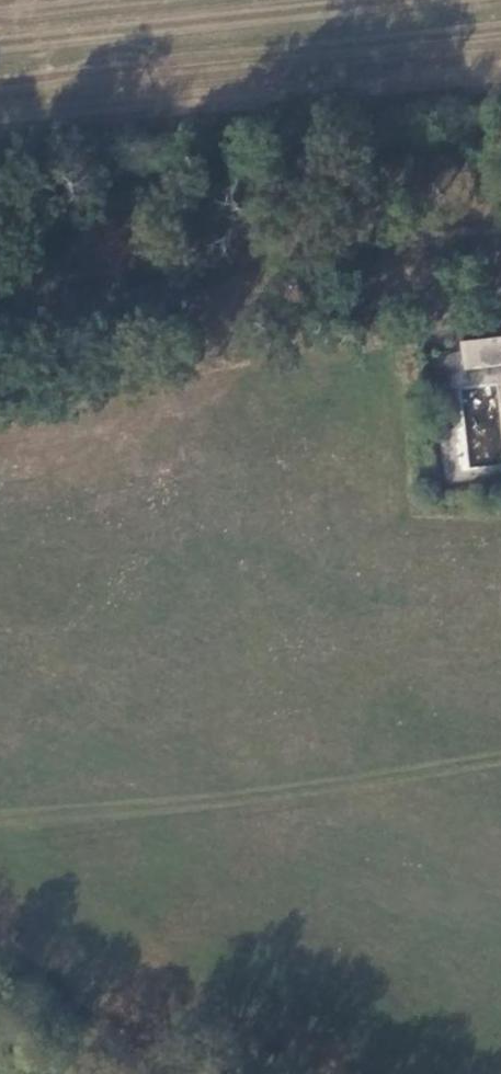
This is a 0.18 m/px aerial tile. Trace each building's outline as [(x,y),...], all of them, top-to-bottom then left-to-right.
[(462,322),(467,373),(500,369),(500,318),(462,322)] [(466,434),(468,465),(500,463),(499,449),(480,450),(479,434),(466,434)]
